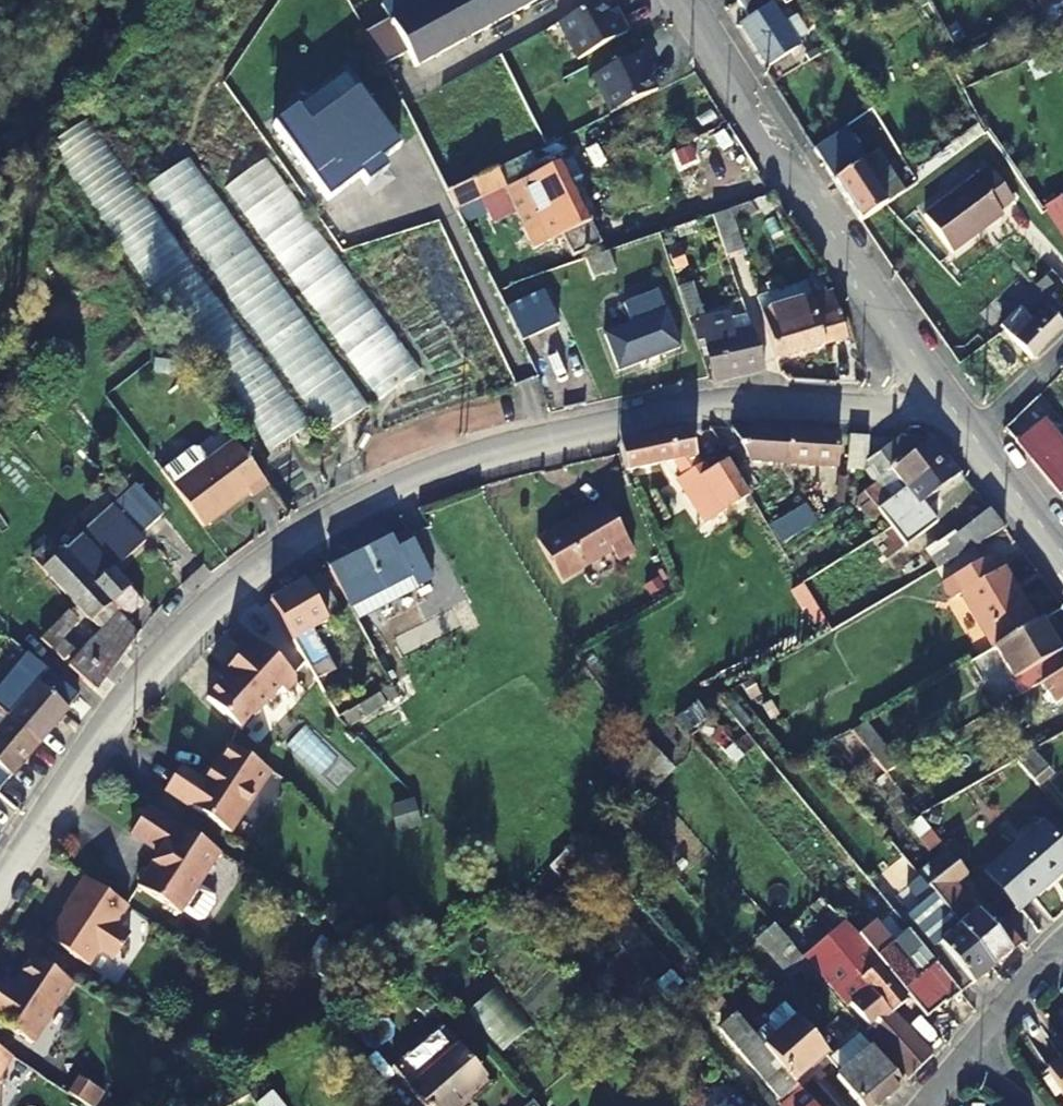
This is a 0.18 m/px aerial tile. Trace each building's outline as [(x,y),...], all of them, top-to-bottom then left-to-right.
[(434,0),(420,7),(416,0),(391,0),(379,7),(387,21),(363,34),(381,68),(406,54),(414,69),(458,44),(434,0)] [(492,0),(434,0),(458,44),(503,20),(492,0)] [(503,20),(540,0),(492,0),(503,20)] [(736,2),(748,20),(739,25),(767,68),(798,49),(770,6),(779,0),(740,0),(736,2)] [(1043,11),(1062,1),(1062,0),(1038,0),(1043,11)] [(613,21),(601,1),(557,25),(576,61),(626,34),(617,19),(613,21)] [(1040,28),(1062,16),(1062,1),(1043,11),(1033,17),(1040,28)] [(609,116),(655,93),(645,72),(650,69),(642,54),(591,78),(609,116)] [(295,112),(271,130),(326,204),(359,180),(365,189),(386,174),(379,165),(398,151),(356,94),(308,130),(295,112)] [(123,170),(83,119),(48,146),(88,197),(123,170)] [(866,161),(845,128),(814,150),(861,224),(886,207),(904,194),(878,154),(866,161)] [(558,140),(495,171),(501,183),(531,169),(534,176),(519,183),(522,188),(515,191),(513,186),(504,190),(519,224),(557,207),(551,194),(570,185),(560,164),(568,160),(558,140)] [(911,173),(917,183),(951,158),(945,148),(911,173)] [(183,231),(212,212),(223,229),(233,223),(189,155),(150,180),(183,231)] [(228,183),(267,236),(303,209),(264,156),(228,183)] [(979,176),(926,212),(953,250),(1004,215),(1002,212),(1016,203),(991,169),(979,176)] [(490,197),(505,229),(509,237),(538,224),(548,245),(561,239),(571,259),(600,245),(570,185),(551,194),(557,207),(519,224),(504,190),(501,183),(495,171),(445,195),(455,214),(490,197)] [(1062,236),(1062,197),(1060,193),(1043,205),(1062,236)] [(455,214),(470,245),(505,229),(490,197),(455,214)] [(710,218),(724,260),(742,253),(728,211),(710,218)] [(592,278),(614,271),(607,253),(552,272),(565,305),(597,293),(592,278)] [(846,341),(839,319),(830,293),(825,295),(820,277),(802,283),(807,301),(808,301),(823,348),(845,341),(846,341)] [(1017,277),(1008,285),(1025,302),(1033,294),(1017,277)] [(1045,277),(1035,286),(1048,299),(1058,290),(1045,277)] [(692,287),(679,292),(688,320),(702,315),(692,287)] [(622,306),(629,325),(604,335),(617,371),(677,349),(656,293),(622,306)] [(762,315),(776,363),(823,348),(808,301),(807,301),(762,315)] [(1000,327),(1031,359),(1062,328),(1062,327),(1040,302),(1025,315),(1019,308),(1000,327)] [(743,315),(730,319),(734,335),(749,332),(743,315)] [(849,315),(845,317),(851,339),(861,335),(849,315)] [(762,374),(749,332),(734,335),(730,319),(729,316),(690,324),(694,342),(695,345),(702,344),(710,378),(717,376),(719,384),(762,374)] [(418,369),(377,317),(340,345),(380,398),(418,369)] [(845,317),(839,319),(846,341),(851,339),(845,317)] [(275,354),(324,434),(364,409),(315,330),(275,354)] [(856,344),(861,351),(869,346),(864,339),(856,344)] [(717,376),(710,378),(711,380),(712,386),(719,384),(717,376)] [(289,382),(243,395),(259,447),(305,433),(289,382)] [(1014,441),(1048,413),(1036,398),(1004,429),(1014,441)] [(1062,494),(1062,444),(1045,422),(1017,444),(1059,498),(1062,494)] [(840,437),(748,431),(748,446),(769,447),(769,451),(788,452),(788,464),(838,467),(840,437)] [(166,482),(196,520),(241,485),(244,489),(260,476),(229,433),(202,454),(192,442),(186,440),(153,466),(166,482)] [(679,480),(708,525),(751,498),(729,460),(709,472),(704,466),(700,466),(696,461),(690,433),(619,447),(625,475),(674,465),(682,478),(679,480)] [(868,439),(850,438),(847,472),(865,473),(875,487),(864,493),(877,512),(947,461),(941,452),(933,444),(900,442),(867,465),(868,439)] [(877,512),(891,530),(904,546),(931,527),(921,506),(959,478),(947,461),(877,512)] [(106,491),(118,506),(133,494),(119,477),(112,483),(113,485),(106,491)] [(982,544),(1005,529),(967,480),(952,490),(965,509),(949,520),(959,534),(927,555),(938,571),(982,544)] [(558,529),(537,542),(564,584),(615,554),(620,563),(635,553),(605,504),(561,532),(558,529)] [(778,542),(815,523),(805,504),(768,523),(778,542)] [(135,533),(113,508),(62,554),(92,588),(123,623),(143,605),(104,561),(135,533)] [(436,578),(410,532),(407,534),(431,580),(436,578)] [(329,571),(350,610),(412,577),(418,588),(431,580),(407,534),(394,542),(391,537),(329,571)] [(32,559),(75,606),(92,588),(62,554),(50,541),(32,559)] [(993,650),(1037,624),(1004,568),(996,573),(988,559),(942,586),(952,604),(962,598),(993,650)] [(270,604),(317,684),(331,675),(334,673),(311,634),(342,616),(319,577),(306,584),(305,583),(270,604)] [(102,677),(136,637),(129,628),(123,623),(92,588),(75,606),(98,632),(67,666),(94,692),(106,681),(102,677)] [(41,640),(63,663),(74,651),(64,640),(79,624),(68,613),(41,640)] [(140,617),(129,628),(136,637),(138,635),(146,624),(140,617)] [(1042,621),(1037,624),(993,650),(1021,698),(1040,687),(1062,673),(1062,669),(1056,657),(1061,654),(1042,621)] [(294,680),(258,645),(246,657),(244,654),(227,672),(231,676),(206,701),(240,733),(280,692),(285,697),(295,687),(294,680)] [(39,743),(78,697),(47,671),(22,699),(4,683),(0,688),(0,709),(39,743)] [(1040,687),(1062,718),(1062,673),(1040,687)] [(340,690),(331,675),(317,684),(326,698),(340,690)] [(350,729),(388,706),(381,695),(343,717),(350,729)] [(39,743),(0,709),(0,791),(39,743)] [(1020,735),(1031,754),(1032,753),(1062,735),(1062,719),(1053,725),(1049,719),(1020,735)] [(852,734),(887,777),(902,768),(867,725),(852,734)] [(648,785),(656,794),(666,785),(656,774),(667,761),(651,745),(644,753),(632,766),(648,785)] [(269,772),(229,746),(215,767),(214,767),(211,772),(210,772),(205,779),(206,779),(203,784),(204,784),(203,786),(179,770),(164,792),(229,834),(269,772)] [(1031,754),(1017,762),(1041,790),(1055,779),(1032,753),(1031,754)] [(635,800),(648,785),(632,766),(615,789),(630,800),(632,799),(635,800)] [(180,914),(220,852),(148,806),(131,834),(163,855),(156,866),(153,864),(138,887),(180,914)] [(1020,848),(987,876),(1017,912),(1048,886),(1042,880),(1050,873),(1053,876),(1062,868),(1062,850),(1037,819),(1013,840),(1020,848)] [(581,837),(596,856),(607,846),(590,826),(581,837)] [(966,860),(953,842),(945,848),(947,850),(948,852),(959,865),(966,860)] [(959,865),(948,852),(918,877),(920,879),(941,905),(993,969),(1012,953),(991,927),(977,912),(975,914),(955,890),(970,878),(959,865)] [(551,871),(558,879),(575,863),(567,854),(551,871)] [(116,924),(128,906),(85,877),(71,898),(74,901),(68,910),(67,909),(47,938),(89,966),(99,949),(114,959),(130,934),(116,924)] [(934,951),(928,956),(961,995),(993,969),(941,905),(920,879),(907,889),(922,907),(908,919),(934,951)] [(590,916),(651,986),(668,970),(608,900),(590,916)] [(991,927),(1012,953),(1023,944),(1002,918),(991,927)] [(960,995),(909,933),(893,946),(875,923),(859,936),(929,1020),(960,995)] [(868,951),(846,924),(829,939),(851,965),(868,951)] [(806,964),(775,929),(759,942),(794,981),(809,968),(806,964)] [(829,939),(808,957),(871,1031),(868,1034),(910,1082),(934,1059),(897,1014),(907,1006),(883,977),(887,973),(868,951),(851,965),(829,939)] [(33,956),(14,985),(5,979),(0,986),(0,1022),(32,1043),(72,982),(33,956)] [(675,971),(686,985),(699,974),(687,960),(675,971)] [(654,989),(666,1003),(683,987),(671,974),(654,989)] [(699,974),(686,985),(716,1019),(729,1009),(699,974)] [(500,1052),(530,1028),(496,986),(466,1011),(500,1052)] [(816,1078),(813,1072),(829,1058),(793,1016),(786,1008),(769,1022),(769,1029),(756,1040),(765,1051),(800,1092),(816,1078)] [(736,1017),(719,1033),(782,1105),(813,1105),(800,1092),(765,1051),(756,1040),(736,1017)] [(855,1041),(866,1055),(872,1050),(861,1037),(855,1041)] [(904,1087),(872,1050),(866,1055),(855,1041),(832,1061),(843,1075),(837,1080),(859,1105),(882,1105),(904,1087)] [(0,1048),(0,1078),(14,1057),(0,1048)] [(410,1090),(423,1105),(454,1105),(486,1079),(459,1048),(410,1090)] [(1047,1075),(1062,1100),(1062,1064),(1047,1075)] [(90,1105),(95,1105),(104,1092),(79,1076),(69,1092),(90,1105)] [(251,1098),(240,1085),(214,1098),(218,1105),(236,1105),(251,1098)] [(273,1095),(258,1105),(282,1105),(273,1095)] [(737,1095),(723,1105),(746,1105),(737,1095)]
